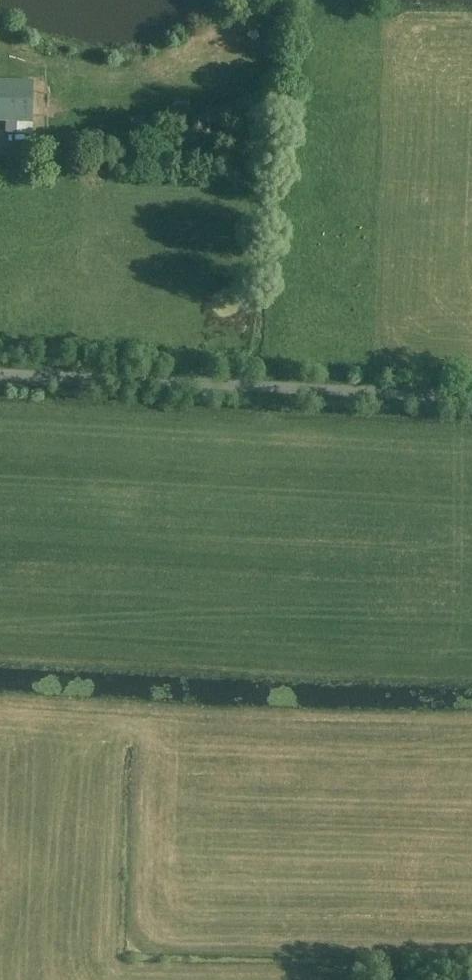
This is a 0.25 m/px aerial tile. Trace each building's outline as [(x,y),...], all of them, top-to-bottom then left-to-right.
[(34,81),(0,80),(0,122),(33,123),(34,81)]
